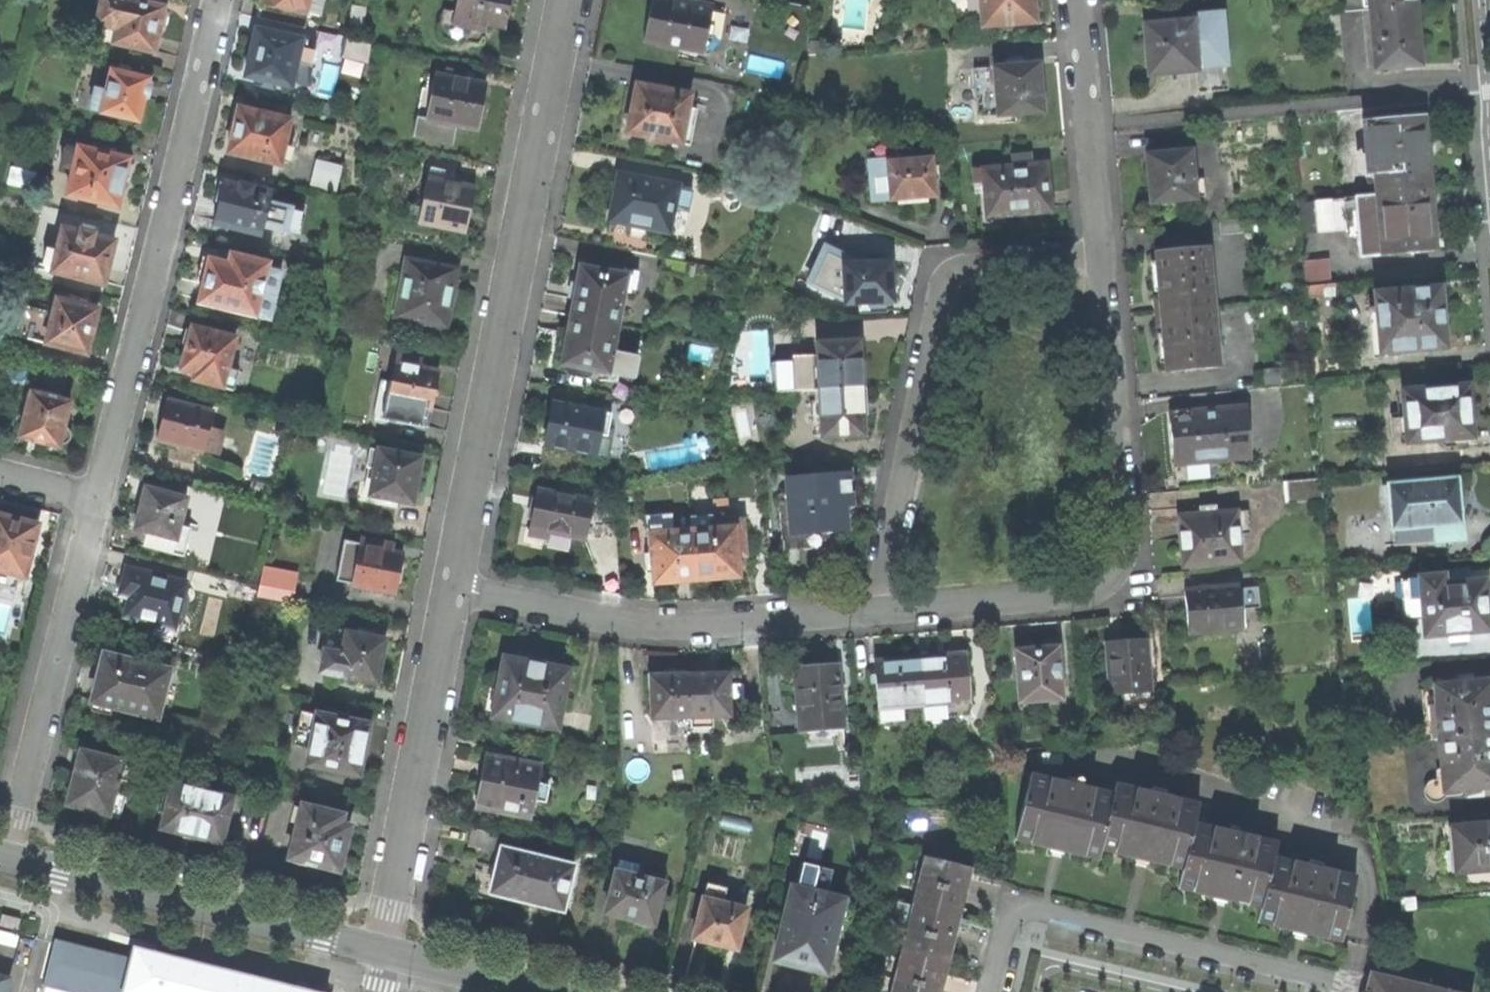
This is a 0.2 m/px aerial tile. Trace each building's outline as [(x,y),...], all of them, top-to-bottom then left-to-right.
[(162,9),(122,0),(100,0),(94,26),(105,28),(103,42),(153,53),(156,36),(158,28),(162,28),(166,14),(161,13),(162,9)] [(308,13),(319,15),(322,0),(264,0),(259,19),(305,29),(308,13)] [(456,12),(443,10),(441,24),(485,32),(486,24),(505,28),(508,10),(510,0),(458,0),(456,12)] [(691,0),(675,0),(674,1),(671,0),(653,0),(650,16),(646,42),(702,51),(712,4),(691,0)] [(956,11),(959,20),(964,27),(982,25),(983,28),(1035,23),(1033,0),(954,0),(956,11)] [(1371,10),(1415,6),(1415,0),(1370,0),(1371,10)] [(1376,70),(1421,66),(1418,34),(1415,6),(1371,10),(1376,70)] [(1222,15),(1192,17),(1192,23),(1144,27),(1145,44),(1147,43),(1148,57),(1149,76),(1196,72),(1198,95),(1228,92),(1222,15)] [(301,66),(306,42),(257,31),(252,49),(246,78),(261,82),(259,90),(274,93),(275,85),(290,88),(296,65),(301,66)] [(374,45),(347,39),(343,56),(370,61),(374,45)] [(1039,65),(994,69),(996,100),(998,117),(1043,113),(1040,83),(1039,65)] [(464,73),(447,70),(445,78),(435,76),(430,100),(421,98),(414,137),(442,142),(445,124),(477,130),(482,105),(486,85),(463,81),(464,73)] [(142,109),(143,102),(148,100),(151,86),(148,83),(148,79),(111,71),(106,92),(94,89),(89,109),(98,112),(101,114),(139,122),(142,109)] [(689,94),(636,84),(632,105),(627,134),(680,144),(689,94)] [(987,118),(998,117),(996,100),(985,101),(987,118)] [(279,167),(290,121),(238,109),(232,136),(228,155),(279,167)] [(1372,156),(1376,196),(1431,191),(1429,169),(1427,169),(1425,144),(1422,119),(1364,124),(1366,156),(1372,156)] [(919,199),(933,198),(930,160),(901,162),(900,148),(890,149),(890,144),(867,146),(873,203),(889,202),(891,202),(919,199)] [(66,196),(117,208),(121,192),(124,183),(126,184),(129,182),(131,168),(129,163),(128,159),(77,148),(76,154),(63,151),(59,167),(72,170),(66,196)] [(1191,153),(1146,158),(1149,181),(1151,205),(1196,200),(1196,199),(1194,182),(1191,153)] [(1028,155),(1012,157),(1012,166),(1003,166),(1003,169),(972,171),(973,185),(983,184),(986,216),(1012,214),(1012,216),(1052,212),(1050,184),(1048,164),(1029,166),(1028,155)] [(343,165),(318,159),(311,187),(336,194),(343,165)] [(33,190),(37,172),(12,166),(7,184),(33,190)] [(687,187),(619,174),(614,198),(609,223),(667,235),(673,205),(685,206),(687,187)] [(473,189),(427,180),(419,225),(465,233),(469,210),(473,189)] [(1204,181),(1194,182),(1196,199),(1206,198),(1204,181)] [(238,185),(225,182),(224,184),(221,184),(219,194),(217,203),(220,204),(214,226),(260,237),(271,193),(251,188),(251,186),(238,183),(238,185)] [(1376,196),(1356,199),(1362,259),(1437,252),(1433,218),(1431,191),(1376,196)] [(1345,199),(1316,202),(1319,235),(1348,232),(1345,199)] [(83,223),(81,232),(93,234),(94,226),(83,223)] [(52,274),(103,286),(108,267),(113,241),(93,237),(93,234),(81,232),(79,234),(63,230),(58,250),(50,249),(45,268),(53,270),(52,274)] [(1208,248),(1156,253),(1158,278),(1161,314),(1213,309),(1208,248)] [(216,252),(214,261),(225,264),(227,254),(216,252)] [(268,322),(280,273),(266,269),(267,264),(227,254),(225,264),(214,261),(203,259),(199,274),(197,282),(203,283),(198,305),(268,322)] [(1306,259),(1307,275),(1331,272),(1329,257),(1306,259)] [(457,270),(406,260),(395,318),(421,323),(446,328),(451,306),(448,305),(450,297),(451,288),(454,289),(457,270)] [(890,262),(833,266),(835,284),(844,283),(846,306),(859,305),(893,302),(891,282),(890,262)] [(578,285),(572,317),(618,326),(627,276),(582,267),(578,285)] [(825,294),(846,306),(844,283),(835,284),(825,284),(825,294)] [(1382,351),(1446,345),(1445,324),(1446,322),(1447,314),(1443,306),(1441,287),(1376,292),(1382,351)] [(14,336),(86,354),(91,336),(97,312),(75,306),(76,300),(67,298),(66,304),(56,302),(52,314),(22,307),(14,336)] [(893,310),(893,302),(859,305),(859,312),(893,310)] [(1219,368),(1213,309),(1161,314),(1164,338),(1167,373),(1219,368)] [(417,347),(421,323),(395,318),(388,317),(386,330),(392,332),(390,342),(417,347)] [(563,366),(634,379),(639,356),(613,351),(618,326),(572,317),(568,337),(563,366)] [(233,339),(190,329),(189,332),(183,335),(181,343),(179,351),(183,357),(180,370),(196,374),(194,382),(236,391),(239,374),(226,372),(233,339)] [(827,344),(816,344),(816,346),(819,391),(865,389),(863,363),(859,363),(859,353),(858,342),(840,343),(840,335),(827,336),(827,344)] [(808,392),(819,391),(816,346),(810,346),(811,359),(806,359),(808,392)] [(420,361),(398,357),(393,384),(380,382),(373,418),(402,423),(405,408),(430,413),(434,394),(438,372),(419,368),(420,361)] [(1408,441),(1474,436),(1472,406),(1470,383),(1403,389),(1404,410),(1391,411),(1393,434),(1407,433),(1408,441)] [(866,415),(865,389),(819,391),(819,402),(821,436),(821,439),(863,437),(863,426),(862,415),(866,415)] [(68,403),(30,394),(19,440),(36,444),(57,450),(58,443),(62,444),(66,443),(68,438),(69,434),(67,429),(63,427),(68,403)] [(211,413),(167,402),(161,425),(156,444),(201,455),(211,413)] [(811,436),(821,436),(819,402),(809,402),(811,436)] [(595,457),(609,459),(612,435),(607,434),(610,416),(555,405),(551,426),(547,446),(594,454),(595,457)] [(1193,413),(1171,415),(1173,437),(1176,467),(1250,460),(1245,408),(1227,410),(1225,412),(1196,415),(1193,413)] [(421,459),(370,450),(367,468),(376,470),(371,496),(413,504),(417,481),(421,459)] [(850,476),(787,481),(793,551),(848,546),(845,515),(844,502),(852,502),(850,476)] [(1437,540),(1462,539),(1459,503),(1457,477),(1390,483),(1393,526),(1435,523),(1437,540)] [(1290,505),(1324,502),(1323,480),(1289,483),(1290,505)] [(165,488),(163,495),(176,498),(178,491),(165,488)] [(183,558),(189,531),(179,529),(186,501),(176,498),(163,495),(144,490),(138,515),(133,532),(151,536),(148,549),(183,558)] [(585,540),(592,501),(576,497),(568,498),(538,492),(535,509),(529,536),(549,540),(551,533),(585,540)] [(1214,508),(1192,510),(1193,517),(1179,519),(1181,536),(1184,568),(1241,563),(1240,550),(1245,550),(1244,536),(1251,535),(1248,512),(1215,515),(1214,508)] [(23,579),(36,526),(14,520),(0,516),(0,573),(23,579)] [(675,583),(694,582),(690,531),(673,533),(672,517),(648,518),(650,555),(651,567),(653,585),(675,583)] [(711,518),(689,520),(690,531),(694,582),(694,584),(717,583),(717,581),(731,580),(739,579),(737,558),(745,557),(742,521),(711,524),(711,518)] [(1394,543),(1437,540),(1435,523),(1393,526),(1394,543)] [(385,544),(363,540),(358,565),(347,563),(343,584),(354,586),(353,589),(394,596),(398,574),(401,556),(384,552),(385,544)] [(261,597),(297,599),(299,568),(264,565),(261,597)] [(182,601),(186,584),(125,569),(120,589),(118,597),(127,599),(122,621),(150,628),(147,641),(175,648),(186,602),(182,601)] [(1489,629),(1489,604),(1489,600),(1488,599),(1486,579),(1453,581),(1453,573),(1408,577),(1409,597),(1423,596),(1426,634),(1489,629)] [(1238,587),(1186,592),(1187,602),(1190,634),(1242,630),(1240,610),(1238,590),(1238,587)] [(1248,589),(1238,590),(1240,610),(1249,609),(1248,589)] [(1368,630),(1366,598),(1352,600),(1355,631),(1368,630)] [(386,641),(347,633),(345,640),(327,637),(320,675),(377,686),(381,665),(386,641)] [(1109,696),(1151,693),(1147,641),(1120,643),(1104,644),(1109,696)] [(1062,701),(1058,648),(1033,650),(1016,651),(1020,704),(1062,701)] [(970,703),(967,655),(944,657),(921,659),(925,707),(926,721),(949,719),(948,705),(970,703)] [(168,673),(103,657),(97,680),(92,704),(156,720),(168,673)] [(905,709),(925,707),(921,659),(895,661),(876,662),(879,711),(887,710),(905,709)] [(557,731),(569,672),(537,666),(505,660),(500,687),(489,685),(483,717),(557,731)] [(800,733),(843,730),(838,665),(816,667),(795,669),(800,733)] [(729,716),(729,674),(712,674),(691,675),(692,717),(692,729),(712,728),(712,716),(729,716)] [(651,717),(692,717),(691,675),(668,675),(650,675),(651,717)] [(1439,737),(1489,733),(1489,680),(1436,684),(1435,686),(1422,687),(1424,718),(1430,718),(1432,737),(1439,737)] [(906,722),(905,709),(887,710),(888,723),(906,722)] [(368,726),(302,714),(296,745),(311,748),(310,752),(307,768),(359,778),(365,744),(368,726)] [(1489,786),(1489,733),(1439,737),(1444,789),(1489,786)] [(120,764),(78,754),(75,767),(76,767),(73,781),(66,807),(119,821),(125,798),(112,794),(120,764)] [(541,770),(485,758),(481,779),(476,808),(531,819),(535,802),(546,804),(549,787),(539,785),(541,770)] [(1065,785),(1031,777),(1015,840),(1054,850),(1099,861),(1101,851),(1113,796),(1079,788),(1080,783),(1066,780),(1065,785)] [(230,801),(172,787),(161,830),(186,836),(219,845),(230,801)] [(1116,787),(1113,796),(1101,851),(1140,860),(1182,870),(1193,826),(1197,805),(1163,798),(1164,793),(1150,790),(1149,795),(1116,787)] [(344,818),(304,807),(290,862),(339,875),(346,846),(351,829),(341,826),(344,818)] [(1489,885),(1489,824),(1450,827),(1452,849),(1443,849),(1444,879),(1460,876),(1461,874),(1462,870),(1480,869),(1481,885),(1489,885)] [(1229,834),(1193,826),(1182,870),(1178,890),(1215,899),(1262,909),(1273,860),(1276,845),(1242,838),(1243,833),(1230,830),(1229,834)] [(494,834),(472,830),(468,847),(490,851),(494,834)] [(497,870),(478,866),(478,897),(479,901),(493,905),(498,905),(500,903),(501,898),(526,904),(564,913),(574,869),(502,852),(497,870)] [(973,869),(926,858),(919,883),(967,895),(970,883),(973,869)] [(1309,869),(1273,860),(1262,909),(1259,924),(1302,934),(1343,944),(1356,880),(1323,872),(1324,866),(1310,863),(1309,869)] [(619,862),(605,916),(622,921),(631,923),(632,925),(640,928),(647,926),(653,927),(657,910),(660,896),(663,885),(636,878),(638,866),(619,862)] [(919,883),(913,908),(961,919),(964,907),(967,895),(919,883)] [(707,886),(693,940),(712,945),(737,951),(747,910),(723,905),(726,891),(707,886)] [(842,902),(793,889),(775,961),(797,966),(818,972),(826,969),(842,902)] [(667,898),(660,896),(657,910),(664,910),(667,898)] [(961,919),(913,908),(907,931),(955,943),(958,930),(961,919)] [(901,955),(949,967),(953,954),(955,943),(907,931),(901,955)] [(154,953),(135,948),(132,961),(56,942),(57,939),(54,939),(42,986),(45,987),(46,985),(75,991),(144,991),(154,953)] [(154,953),(144,991),(300,991),(231,975),(159,957),(160,955),(154,953)] [(901,955),(894,980),(943,991),(947,977),(949,967),(901,955)] [(1471,982),(1436,973),(1434,988),(1372,973),(1367,991),(1469,991),(1471,982)] [(9,980),(0,977),(0,991),(6,991),(9,980)] [(943,991),(894,980),(891,991),(943,991)]
